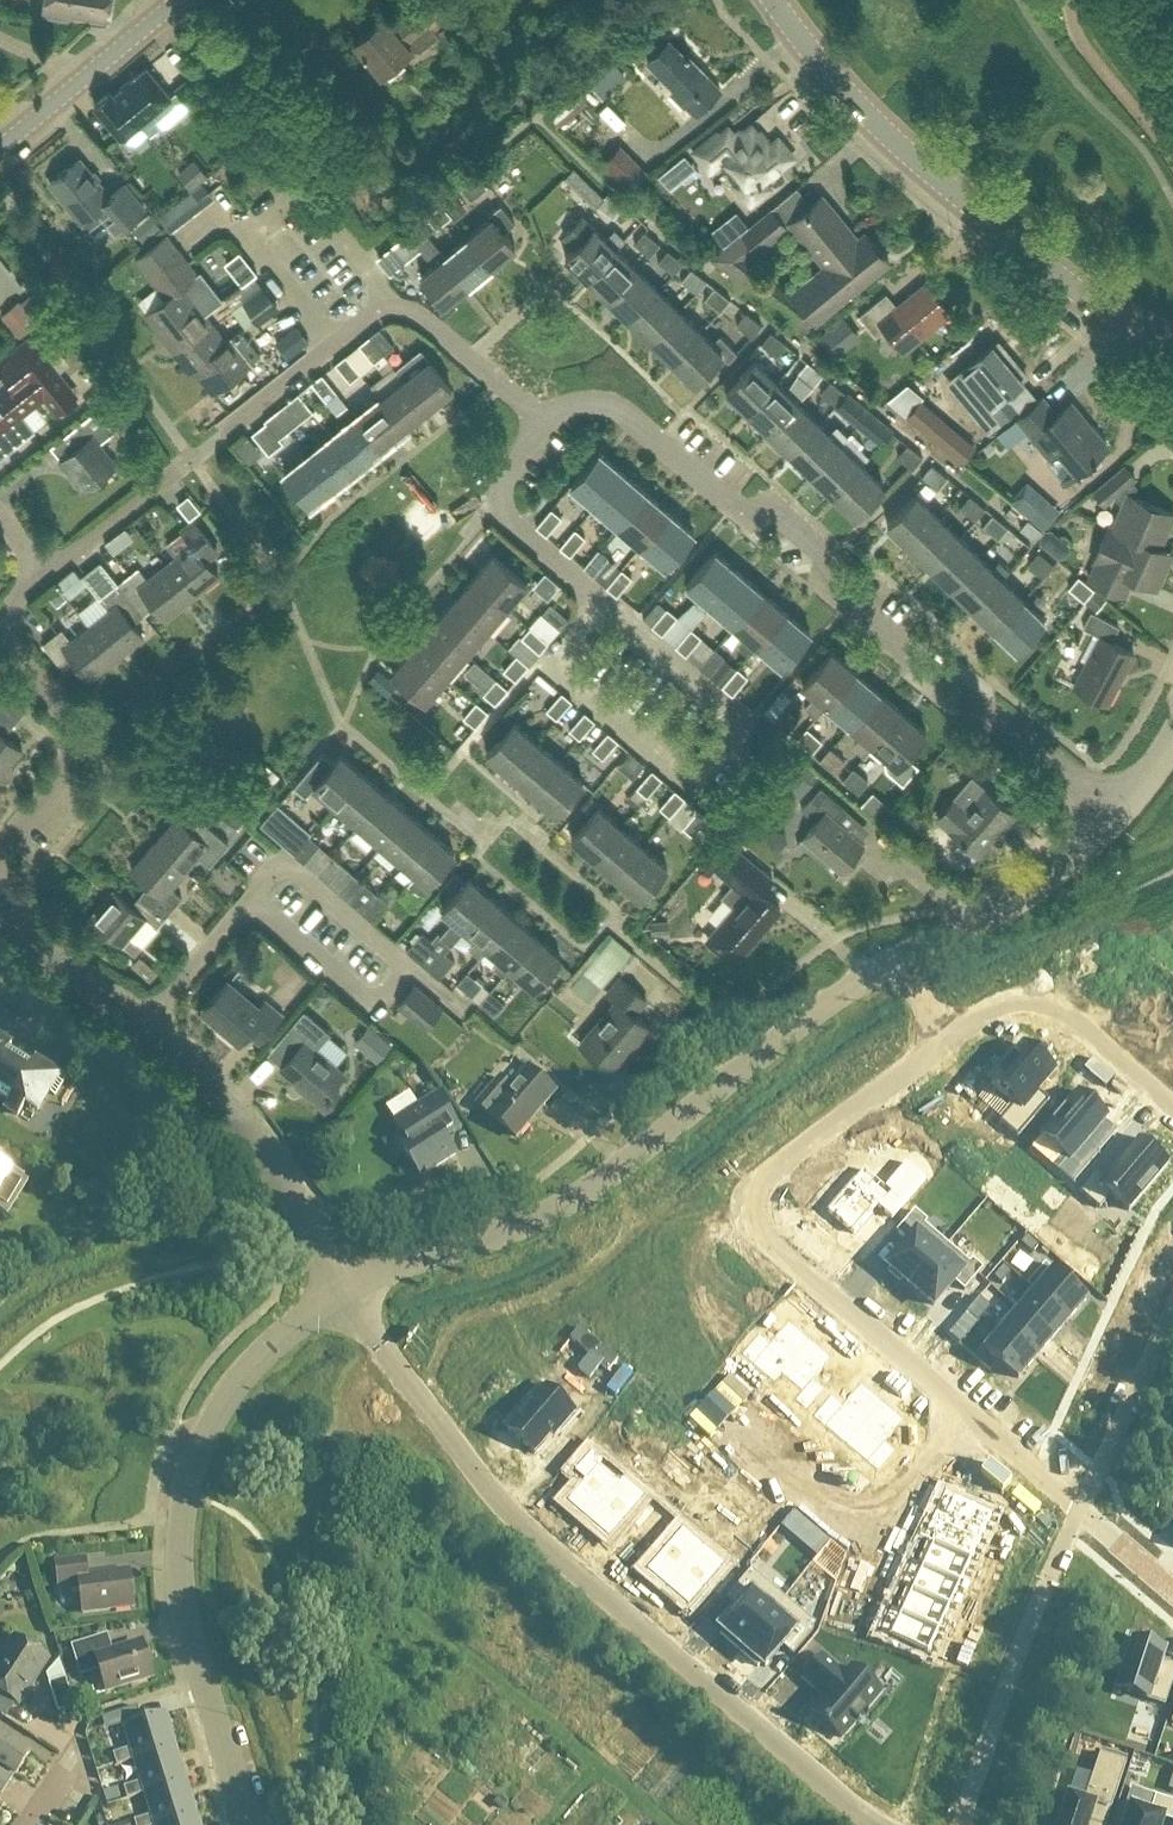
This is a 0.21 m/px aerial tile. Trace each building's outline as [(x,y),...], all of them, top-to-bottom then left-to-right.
[(109,0),(43,0),(41,12),(65,16),(66,10),(106,17),(109,0)] [(414,34),(421,42),(427,43),(438,34),(451,49),(464,39),(448,19),(447,20),(441,12),(441,11),(432,0),(413,0),(411,2),(414,5),(391,23),(384,14),(353,39),(380,72),(411,47),(406,41),(414,34)] [(697,108),(720,85),(687,51),(690,49),(686,46),(683,49),(669,35),(648,56),(675,83),(671,87),(684,100),(686,98),(697,108)] [(163,126),(181,110),(189,103),(193,108),(215,90),(198,70),(176,88),(177,90),(170,96),(145,67),(115,93),(111,89),(94,104),(123,137),(124,137),(130,144),(146,130),(142,126),(154,116),(163,126)] [(606,109),(590,127),(606,142),(623,123),(606,109)] [(761,176),(790,151),(777,135),(770,141),(751,118),(736,131),(728,121),(696,148),(710,164),(725,152),(744,175),(737,180),(751,197),(767,183),(761,176)] [(600,163),(610,173),(629,154),(619,143),(600,163)] [(50,179),(81,216),(88,225),(102,213),(115,229),(145,205),(125,181),(110,193),(80,155),(50,179)] [(470,198),(485,185),(475,173),(459,187),(470,198)] [(191,189),(159,214),(170,229),(203,204),(191,189)] [(624,204),(608,191),(597,204),(613,217),(624,204)] [(791,288),(803,303),(815,316),(815,317),(889,256),(864,227),(857,233),(822,191),(789,218),(824,260),(791,288)] [(492,261),(516,242),(503,226),(515,217),(501,200),(489,210),(492,214),(469,233),(492,261)] [(435,227),(450,214),(440,202),(425,215),(435,227)] [(770,205),(740,230),(755,248),(757,250),(787,225),(770,205)] [(624,235),(614,225),(605,234),(593,222),(582,211),(563,230),(574,241),(564,252),(587,273),(615,244),(624,235)] [(146,235),(158,225),(149,213),(136,224),(146,235)] [(421,272),(445,300),(469,280),(445,252),(446,252),(419,219),(395,239),(405,251),(418,240),(435,261),(421,272)] [(650,252),(658,241),(659,240),(644,227),(634,239),(650,252)] [(755,248),(740,230),(708,255),(803,331),(815,316),(803,303),(802,305),(743,258),(755,248)] [(205,310),(183,282),(197,272),(165,231),(134,255),(165,295),(144,311),(167,340),(205,310)] [(296,233),(281,242),(289,254),(304,245),(296,233)] [(492,261),(469,233),(446,252),(445,252),(469,280),(492,261)] [(587,273),(608,294),(636,265),(615,244),(587,273)] [(673,270),(682,260),(683,258),(668,246),(658,258),(673,270)] [(608,294),(629,315),(658,286),(636,265),(608,294)] [(697,289),(705,278),(706,277),(691,265),(681,277),(697,289)] [(952,314),(954,313),(925,279),(890,307),(880,295),(860,312),(876,331),(885,324),(904,347),(949,310),(952,314)] [(243,295),(257,315),(276,301),(262,281),(243,295)] [(720,308),(728,297),(730,296),(714,283),(705,295),(720,308)] [(650,336),(679,306),(658,286),(629,315),(650,336)] [(16,301),(0,314),(19,336),(34,323),(37,321),(19,299),(16,301)] [(650,336),(672,357),(700,328),(679,306),(650,336)] [(761,321),(746,309),(736,321),(752,333),(761,321)] [(205,310),(167,340),(189,368),(194,365),(213,389),(260,352),(240,326),(226,337),(205,310)] [(858,330),(844,313),(820,333),(834,350),(858,330)] [(290,352),(306,338),(296,325),(279,339),(290,352)] [(378,327),(368,335),(383,354),(393,346),(378,327)] [(719,331),(711,338),(700,328),(672,357),(694,378),(721,350),(728,356),(736,347),(719,331)] [(771,328),(761,340),(776,353),(786,341),(771,328)] [(0,453),(28,431),(17,416),(45,394),(56,408),(77,392),(32,334),(0,359),(0,361),(10,374),(0,383),(0,453)] [(368,335),(358,343),(373,361),(383,354),(368,335)] [(999,393),(1025,371),(998,338),(951,377),(952,378),(960,371),(979,394),(971,400),(989,422),(1009,405),(999,393)] [(396,364),(404,374),(428,403),(452,384),(428,354),(420,344),(396,364)] [(345,353),(334,362),(349,381),(360,372),(345,353)] [(746,407),(775,378),(753,357),(725,386),(746,407)] [(822,371),(807,358),(797,370),(812,383),(822,371)] [(321,372),(310,381),(325,400),(336,391),(321,372)] [(380,393),(404,423),(428,403),(404,374),(380,393)] [(835,402),(844,391),(845,390),(830,377),(820,389),(835,402)] [(746,407),(768,428),(796,399),(775,378),(746,407)] [(834,405),(857,425),(870,409),(847,390),(834,405)] [(313,410),(298,391),(286,401),(300,420),(313,410)] [(1050,453),(1057,447),(1074,467),(1061,478),(1062,479),(1091,455),(1092,457),(1096,454),(1094,452),(1107,442),(1071,398),(1057,409),(1043,392),(1017,414),(1027,426),(1050,453)] [(357,412),(381,442),(404,423),(380,393),(357,412)] [(789,449),(818,420),(796,399),(768,428),(789,449)] [(920,401),(907,415),(961,461),(973,446),(920,401)] [(83,488),(116,461),(99,441),(115,429),(97,407),(71,428),(81,440),(59,458),(83,488)] [(880,444),(893,428),(870,409),(857,425),(880,444)] [(279,436),(289,429),(274,410),(263,419),(265,421),(251,432),(268,453),(283,441),(279,436)] [(333,431),(357,461),(381,442),(357,412),(333,431)] [(1014,437),(1027,426),(1017,414),(1004,425),(1014,437)] [(789,449),(810,470),(839,441),(818,420),(789,449)] [(670,429),(663,438),(681,451),(688,441),(670,429)] [(310,450),(334,480),(357,461),(333,431),(310,450)] [(810,470),(832,491),(860,462),(839,441),(810,470)] [(922,454),(907,441),(897,453),(912,466),(922,454)] [(570,482),(594,503),(623,469),(599,449),(570,482)] [(334,480),(310,450),(286,470),(310,499),(334,480)] [(1019,492),(1035,486),(1025,460),(1009,466),(1019,492)] [(931,461),(921,473),(936,486),(946,474),(931,461)] [(854,512),(882,483),(860,462),(832,491),(854,512)] [(1112,523),(1159,543),(1172,511),(1172,510),(1132,492),(1136,482),(1131,476),(1134,474),(1124,462),(1094,487),(1104,499),(1113,490),(1122,500),(1112,523)] [(594,503),(617,523),(646,489),(623,469),(594,503)] [(120,497),(136,485),(129,476),(113,488),(120,497)] [(617,523),(641,542),(669,509),(646,489),(617,523)] [(885,521),(907,542),(936,513),(914,492),(885,521)] [(974,517),(984,506),(984,505),(969,493),(959,505),(974,517)] [(198,508),(187,495),(178,502),(188,515),(198,508)] [(575,526),(561,514),(560,515),(550,507),(535,525),(545,534),(559,545),(573,527),(575,526)] [(669,509),(641,542),(664,563),(693,529),(669,509)] [(1007,524),(992,512),(982,524),(997,536),(1007,524)] [(907,542),(929,563),(957,534),(936,513),(907,542)] [(177,552),(165,562),(192,596),(219,574),(203,555),(214,546),(193,521),(168,541),(177,552)] [(1088,574),(1112,585),(1123,590),(1131,573),(1156,584),(1171,549),(1159,543),(1112,523),(1108,521),(1093,557),(1095,558),(1088,574)] [(584,536),(573,527),(559,545),(569,554),(584,536)] [(929,563),(950,584),(979,555),(957,534),(929,563)] [(592,574),(607,556),(597,547),(582,565),(592,574)] [(686,581),(710,602),(739,568),(715,548),(686,581)] [(1043,574),(1052,563),(1052,562),(1037,550),(1027,562),(1043,574)] [(471,575),(506,604),(526,580),(492,551),(471,575)] [(971,605),(1000,576),(979,555),(950,584),(971,605)] [(192,596),(165,562),(147,577),(138,566),(118,581),(139,607),(150,599),(164,617),(192,596)] [(616,594),(630,576),(620,567),(605,585),(616,594)] [(710,602),(734,622),(762,588),(739,568),(710,602)] [(1083,599),(1093,587),(1077,574),(1068,586),(1083,599)] [(452,598),(486,627),(506,604),(471,575),(452,598)] [(971,605),(993,626),(1021,597),(1000,576),(971,605)] [(108,608),(91,622),(117,655),(143,635),(128,616),(139,607),(118,581),(99,597),(108,608)] [(1106,598),(1094,587),(1083,599),(1095,610),(1106,598)] [(757,641),(785,608),(762,588),(734,622),(744,631),(739,637),(740,642),(749,650),(757,641)] [(1043,618),(1021,597),(993,626),(1015,647),(1043,618)] [(432,621),(466,650),(486,627),(452,598),(432,621)] [(558,627),(567,617),(549,601),(541,612),(558,627)] [(661,632),(676,615),(666,606),(651,624),(661,632)] [(785,608),(757,641),(781,662),(809,628),(785,608)] [(1107,700),(1133,650),(1110,638),(1118,623),(1091,609),(1083,624),(1100,632),(1074,682),(1107,700)] [(412,645),(446,674),(466,650),(432,621),(412,645)] [(89,678),(117,655),(91,622),(71,638),(62,626),(43,641),(64,667),(74,659),(89,678)] [(520,635),(538,651),(547,641),(529,625),(520,635)] [(685,653),(700,635),(690,627),(674,644),(685,653)] [(446,674),(412,645),(391,669),(425,698),(446,674)] [(708,673),(723,655),(713,646),(698,665),(708,673)] [(817,713),(827,702),(826,702),(854,668),(831,648),(802,682),(816,693),(806,704),(817,713)] [(526,664),(515,654),(502,669),(514,679),(526,664)] [(731,693),(746,675),(736,666),(720,684),(731,693)] [(826,702),(827,702),(849,722),(878,688),(854,668),(826,702)] [(536,714),(559,686),(543,673),(520,701),(536,714)] [(494,703),(507,687),(495,677),(482,692),(494,703)] [(22,748),(5,733),(25,710),(0,688),(0,773),(22,748)] [(863,753),(873,742),(902,708),(878,688),(849,722),(861,732),(854,740),(855,745),(863,753)] [(555,717),(571,699),(560,690),(545,709),(555,717)] [(474,726),(487,710),(475,700),(462,716),(474,726)] [(771,718),(786,731),(797,719),(782,706),(771,718)] [(918,762),(906,751),(925,728),(902,708),(873,742),(885,753),(883,755),(886,766),(902,780),(918,762)] [(578,737),(594,719),(584,710),(568,728),(578,737)] [(486,750),(509,770),(536,739),(513,719),(486,750)] [(805,726),(795,738),(810,752),(821,739),(805,726)] [(601,757),(617,739),(606,730),(591,748),(601,757)] [(509,770),(532,790),(559,758),(536,739),(509,770)] [(844,759),(829,746),(818,758),(834,772),(844,759)] [(313,784),(335,803),(362,772),(339,752),(332,760),(321,750),(293,784),(305,794),(313,784)] [(559,758),(532,790),(555,810),(582,778),(559,758)] [(817,775),(798,758),(787,770),(806,787),(817,775)] [(271,781),(278,772),(266,761),(258,770),(271,781)] [(841,778),(857,791),(867,779),(852,766),(841,778)] [(635,786),(645,795),(661,777),(650,768),(635,786)] [(335,803),(358,823),(385,791),(362,772),(335,803)] [(936,816),(948,826),(948,827),(977,851),(1012,810),(983,786),(982,786),(970,776),(936,816)] [(841,869),(864,842),(838,819),(847,808),(820,785),(802,807),(816,819),(802,836),(841,869)] [(683,796),(673,788),(658,806),(668,815),(683,796)] [(381,842),(407,811),(385,791),(358,823),(381,842)] [(889,808),(870,791),(860,802),(879,819),(889,808)] [(683,796),(668,815),(666,817),(680,828),(682,826),(697,808),(683,796)] [(298,821),(277,802),(259,823),(281,842),(298,821)] [(176,814),(152,841),(184,869),(199,853),(209,862),(219,851),(228,840),(203,818),(186,803),(176,814)] [(569,837),(592,857),(619,825),(596,805),(569,837)] [(707,817),(697,808),(682,826),(692,835),(707,817)] [(381,842),(403,861),(430,830),(407,811),(381,842)] [(592,857),(615,876),(642,845),(619,825),(592,857)] [(708,872),(718,859),(736,839),(724,829),(696,862),(708,872)] [(418,890),(453,850),(430,830),(403,861),(415,871),(407,881),(418,890)] [(308,834),(293,851),(293,852),(304,861),(319,844),(308,834)] [(148,882),(138,894),(163,915),(180,897),(169,887),(184,869),(152,841),(130,866),(148,882)] [(731,882),(721,894),(733,905),(717,924),(717,923),(707,935),(707,939),(716,947),(720,946),(731,935),(746,948),(780,907),(760,890),(773,875),(736,844),(715,869),(731,882)] [(642,845),(615,876),(638,896),(665,865),(642,845)] [(341,862),(330,853),(315,871),(326,880),(341,862)] [(354,873),(338,891),(349,900),(364,882),(354,873)] [(464,925),(465,926),(492,895),(469,875),(442,907),(453,916),(440,931),(451,941),(464,925)] [(349,900),(361,910),(376,893),(364,882),(349,900)] [(155,925),(163,915),(138,894),(130,903),(113,888),(90,915),(122,943),(134,953),(141,945),(129,934),(145,916),(155,925)] [(376,893),(361,910),(371,919),(386,901),(376,893)] [(480,955),(488,946),(514,915),(492,895),(465,926),(477,936),(469,945),(480,955)] [(504,973),(510,965),(537,934),(514,915),(488,946),(500,956),(493,964),(504,973)] [(405,948),(415,957),(428,968),(443,950),(451,941),(440,931),(438,930),(430,939),(420,931),(405,948)] [(533,985),(560,954),(537,934),(510,965),(533,985)] [(600,985),(610,973),(626,954),(608,939),(593,958),(583,970),(600,985)] [(438,977),(453,959),(443,950),(428,968),(438,977)] [(157,968),(139,952),(130,962),(148,978),(157,968)] [(456,982),(471,995),(481,983),(466,970),(456,982)] [(612,1067),(647,1023),(632,1011),(645,996),(619,975),(606,992),(615,999),(581,1041),(612,1067)] [(259,1039),(280,1014),(263,999),(256,1008),(224,981),(202,1006),(239,1038),(247,1029),(259,1039)] [(423,1027),(441,1006),(413,983),(395,1004),(423,1027)] [(478,1001),(493,1014),(504,1002),(488,989),(478,1001)] [(288,1055),(278,1066),(296,1081),(297,1080),(304,1086),(301,1089),(324,1108),(338,1092),(331,1085),(343,1072),(315,1047),(328,1032),(304,1010),(275,1043),(288,1055)] [(367,1026),(355,1041),(356,1042),(361,1036),(371,1045),(366,1050),(376,1059),(389,1045),(367,1026)] [(66,1079),(34,1060),(30,1067),(6,1052),(10,1046),(0,1040),(0,1099),(7,1104),(3,1109),(16,1117),(24,1105),(37,1113),(48,1095),(54,1098),(66,1079)] [(1027,1046),(994,1084),(1018,1105),(1002,1123),(1020,1139),(1051,1102),(1038,1091),(1055,1071),(1027,1046)] [(476,1106),(487,1116),(515,1139),(553,1094),(525,1071),(509,1089),(498,1080),(476,1106)] [(1077,1096),(1040,1140),(1067,1162),(1056,1175),(1071,1188),(1098,1157),(1084,1145),(1105,1120),(1077,1096)] [(403,1142),(398,1145),(419,1179),(454,1157),(443,1140),(456,1131),(453,1126),(436,1098),(393,1125),(403,1142)] [(1095,1176),(1078,1195),(1098,1212),(1109,1199),(1127,1215),(1128,1213),(1167,1168),(1168,1167),(1138,1142),(1137,1143),(1138,1143),(1103,1183),(1095,1176)] [(25,1182),(7,1171),(10,1166),(0,1160),(0,1214),(4,1217),(25,1182)] [(836,1202),(824,1217),(825,1218),(826,1217),(852,1239),(851,1240),(852,1241),(858,1234),(877,1212),(891,1224),(926,1183),(905,1165),(883,1190),(863,1172),(847,1191),(842,1187),(832,1199),(836,1202)] [(907,1247),(887,1270),(890,1273),(887,1276),(898,1286),(901,1282),(910,1290),(946,1247),(923,1228),(926,1225),(913,1214),(895,1236),(907,1247)] [(1026,1240),(1019,1247),(1031,1257),(1037,1249),(1026,1240)] [(946,1247),(910,1290),(932,1309),(953,1286),(963,1295),(982,1273),(971,1263),(968,1267),(946,1247)] [(1044,1268),(1026,1288),(1068,1323),(1085,1303),(1044,1268)] [(1002,1270),(992,1281),(1000,1288),(1010,1277),(1002,1270)] [(1011,1307),(1010,1308),(1051,1343),(1068,1323),(1026,1288),(1026,1289),(1034,1296),(1019,1314),(1011,1307)] [(978,1301),(972,1309),(983,1318),(989,1311),(978,1301)] [(1014,1312),(997,1331),(1034,1362),(1051,1343),(1010,1308),(1009,1308),(1014,1312)] [(972,1309),(965,1316),(966,1316),(977,1326),(983,1318),(972,1309)] [(776,1379),(806,1344),(784,1326),(766,1348),(755,1338),(736,1360),(748,1370),(755,1361),(776,1379)] [(1001,1335),(984,1355),(1017,1383),(1034,1362),(997,1331),(997,1332),(1001,1335)] [(806,1344),(776,1379),(798,1397),(790,1406),(801,1416),(820,1394),(809,1385),(828,1363),(806,1344)] [(545,1386),(506,1432),(533,1455),(556,1429),(559,1432),(576,1413),(545,1386)] [(849,1441),(878,1406),(857,1388),(838,1410),(827,1400),(809,1422),(820,1432),(827,1423),(849,1441)] [(878,1406),(849,1441),(870,1459),(863,1468),(874,1478),(892,1456),(881,1447),(900,1425),(878,1406)] [(588,1519),(618,1484),(597,1466),(604,1457),(593,1448),(574,1470),(585,1479),(567,1501),(588,1519)] [(639,1503),(618,1484),(588,1519),(610,1538),(628,1516),(639,1525),(658,1503),(647,1494),(639,1503)] [(883,1498),(896,1504),(900,1495),(887,1489),(883,1498)] [(896,1504),(883,1498),(879,1506),(892,1512),(896,1504)] [(953,1500),(942,1525),(981,1543),(992,1518),(953,1500)] [(646,1569),(668,1587),(698,1552),(676,1534),(684,1526),(673,1516),(654,1538),(665,1547),(646,1569)] [(970,1566),(981,1543),(942,1525),(931,1548),(970,1566)] [(862,1545),(874,1551),(878,1542),(865,1536),(862,1545)] [(874,1551),(862,1545),(858,1553),(870,1559),(874,1551)] [(970,1566),(931,1548),(920,1572),(959,1590),(970,1566)] [(719,1571),(698,1552),(668,1587),(689,1606),(708,1584),(719,1593),(737,1572),(726,1562),(719,1571)] [(82,1615),(132,1609),(128,1573),(87,1578),(85,1562),(53,1566),(56,1587),(77,1584),(82,1615)] [(736,1608),(718,1630),(721,1633),(719,1636),(738,1652),(783,1599),(750,1570),(725,1599),(736,1608)] [(909,1595),(948,1613),(959,1590),(920,1572),(909,1595)] [(838,1580),(834,1588),(847,1594),(851,1586),(838,1580)] [(843,1603),(847,1594),(834,1588),(830,1597),(843,1603)] [(909,1595),(899,1618),(938,1636),(948,1613),(909,1595)] [(783,1599),(738,1652),(757,1669),(760,1665),(763,1668),(782,1647),(792,1655),(812,1631),(811,1630),(814,1625),(783,1599)] [(926,1661),(938,1636),(899,1618),(887,1643),(926,1661)] [(104,1694),(151,1678),(140,1644),(110,1654),(105,1637),(69,1649),(79,1678),(97,1672),(104,1694)] [(1116,1693),(1163,1709),(1172,1678),(1172,1669),(1160,1665),(1163,1655),(1150,1651),(1152,1646),(1128,1638),(1119,1668),(1124,1670),(1116,1693)] [(47,1662),(13,1640),(0,1659),(0,1697),(17,1708),(47,1662)] [(822,1656),(802,1680),(824,1698),(810,1714),(840,1739),(855,1722),(857,1724),(858,1722),(856,1720),(864,1711),(866,1713),(868,1711),(866,1709),(880,1692),(851,1667),(844,1675),(822,1656)] [(56,1715),(73,1710),(63,1680),(47,1686),(56,1715)] [(134,1761),(173,1748),(162,1714),(123,1726),(131,1749),(110,1755),(114,1767),(134,1761)] [(13,1778),(28,1754),(0,1735),(0,1769),(13,1778)] [(134,1761),(141,1783),(121,1789),(125,1801),(145,1795),(145,1794),(184,1782),(173,1748),(134,1761)] [(1058,1824),(1106,1824),(1125,1765),(1099,1756),(1084,1801),(1067,1795),(1058,1824)] [(145,1795),(152,1816),(132,1822),(133,1824),(164,1824),(194,1816),(184,1782),(145,1794),(145,1795)] [(1162,1821),(1171,1824),(1172,1818),(1172,1805),(1154,1799),(1149,1815),(1126,1808),(1121,1824),(1161,1824),(1162,1821)] [(164,1824),(197,1824),(194,1816),(164,1824)]
